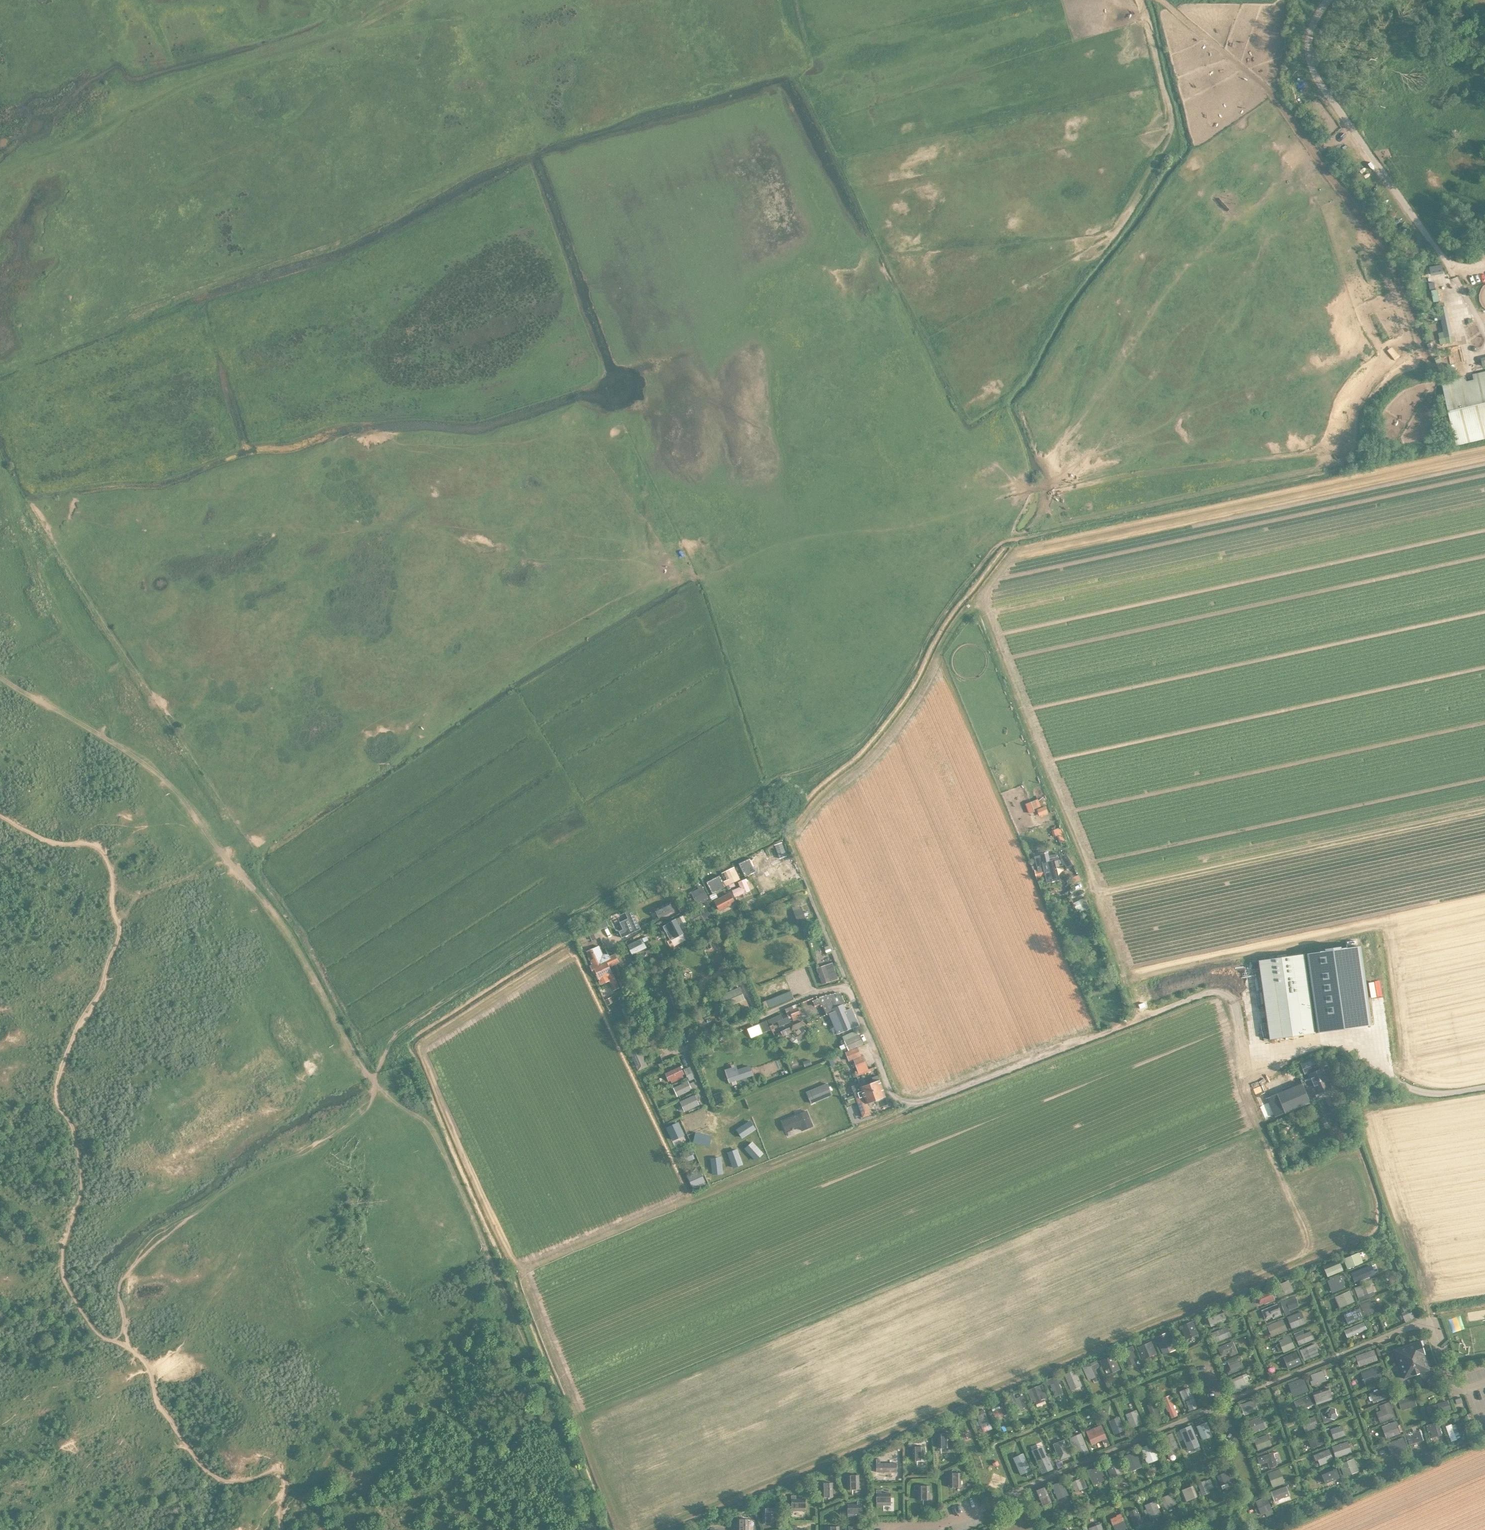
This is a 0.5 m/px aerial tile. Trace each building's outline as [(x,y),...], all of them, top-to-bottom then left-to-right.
[(1445,305),(1437,306),(1443,337),(1452,335),(1445,305)] [(1470,374),(1472,379),(1465,381),(1463,375),(1439,381),(1454,444),(1484,437),(1484,370),(1470,374)] [(1037,815),(1046,812),(1044,805),(1035,808),(1037,815)] [(773,844),(778,857),(785,855),(780,842),(773,844)] [(1035,868),(1032,869),(1034,877),(1044,874),(1045,881),(1054,879),(1057,878),(1056,872),(1054,867),(1054,866),(1062,864),(1065,868),(1071,865),(1065,855),(1055,853),(1046,855),(1047,860),(1041,861),(1039,855),(1033,857),(1035,868)] [(763,855),(752,860),(756,870),(767,864),(763,855)] [(768,857),(771,865),(777,862),(774,855),(768,857)] [(748,857),(737,862),(743,876),(750,873),(754,871),(752,866),(748,857)] [(732,866),(725,870),(721,872),(724,879),(721,881),(723,886),(726,884),(728,887),(733,885),(731,881),(737,878),(732,866)] [(1064,877),(1066,883),(1079,878),(1075,873),(1064,877)] [(717,874),(705,880),(711,891),(722,885),(717,874)] [(731,889),(733,896),(749,890),(744,879),(737,881),(738,886),(731,889)] [(697,901),(698,903),(707,899),(700,883),(693,887),(694,890),(690,892),(695,902),(697,901)] [(732,902),(730,897),(728,891),(714,899),(719,909),(732,902)] [(1076,899),(1082,909),(1087,906),(1082,896),(1076,899)] [(658,916),(673,909),(667,898),(653,906),(658,916)] [(688,899),(682,902),(686,907),(691,904),(688,899)] [(705,916),(708,914),(704,907),(696,913),(694,910),(689,913),(691,916),(687,918),(690,922),(698,918),(699,922),(706,918),(705,916)] [(791,910),(796,922),(804,919),(804,917),(806,916),(804,910),(802,911),(800,907),(791,910)] [(621,928),(617,930),(620,937),(639,928),(630,908),(623,911),(626,917),(618,921),(621,928)] [(665,923),(661,925),(668,938),(673,936),(673,937),(682,932),(677,925),(679,924),(681,927),(686,925),(683,918),(681,915),(676,917),(675,917),(665,923)] [(595,925),(596,928),(597,929),(607,925),(605,920),(595,925)] [(586,932),(590,939),(599,935),(597,929),(596,928),(586,932)] [(625,945),(630,954),(644,946),(639,937),(625,945)] [(712,947),(708,938),(699,942),(703,951),(712,947)] [(594,972),(597,979),(596,979),(598,984),(606,980),(611,990),(618,987),(614,979),(608,966),(612,964),(608,956),(607,956),(606,953),(600,953),(597,945),(583,951),(589,965),(592,973),(594,972)] [(1356,945),(1305,953),(1317,1033),(1368,1025),(1356,945)] [(608,955),(612,964),(617,962),(612,953),(608,955)] [(1313,1032),(1302,953),(1257,959),(1268,1038),(1313,1032)] [(814,967),(820,983),(836,978),(831,961),(814,967)] [(685,998),(692,994),(686,983),(680,986),(685,998)] [(666,989),(672,1005),(679,1003),(672,986),(666,989)] [(738,987),(718,995),(723,1007),(730,1004),(743,998),(738,987)] [(767,1007),(792,997),(789,989),(764,999),(767,1007)] [(824,1013),(826,1012),(831,1011),(829,1007),(842,1003),(838,993),(837,992),(817,996),(817,997),(810,1000),(812,1005),(818,1003),(818,1005),(820,1004),(824,1013)] [(709,1013),(722,1008),(718,997),(705,1003),(709,1013)] [(736,1018),(750,1012),(744,998),(743,998),(730,1004),(736,1018)] [(831,1011),(826,1012),(835,1033),(840,1031),(857,1025),(850,1008),(845,1009),(842,1003),(829,1007),(831,1011)] [(797,1013),(794,1004),(783,1008),(786,1015),(790,1014),(792,1020),(796,1018),(794,1014),(797,1013)] [(778,1013),(765,1019),(770,1031),(773,1029),(770,1023),(775,1021),(775,1023),(777,1022),(776,1020),(780,1019),(779,1015),(778,1013)] [(780,1019),(776,1020),(777,1022),(778,1025),(789,1021),(787,1016),(780,1019)] [(758,1022),(757,1023),(761,1032),(768,1029),(764,1019),(758,1022)] [(657,1025),(656,1020),(650,1023),(648,1020),(643,1022),(648,1032),(654,1030),(652,1027),(657,1025)] [(791,1024),(790,1030),(803,1024),(798,1021),(791,1024)] [(672,1027),(666,1022),(657,1033),(664,1038),(672,1027)] [(787,1026),(778,1030),(781,1035),(789,1031),(787,1026)] [(788,1039),(792,1044),(805,1033),(799,1026),(790,1034),(792,1035),(788,1039)] [(851,1031),(840,1035),(842,1039),(853,1035),(856,1034),(854,1029),(851,1031)] [(853,1035),(842,1039),(843,1040),(845,1047),(847,1050),(855,1046),(857,1046),(862,1044),(862,1043),(858,1033),(857,1033),(856,1034),(853,1035)] [(708,1043),(707,1044),(706,1043),(697,1047),(701,1056),(712,1052),(708,1043)] [(646,1048),(649,1056),(658,1052),(655,1044),(646,1048)] [(628,1051),(636,1069),(646,1065),(638,1046),(628,1051)] [(846,1050),(843,1051),(847,1060),(851,1059),(858,1056),(855,1046),(847,1050),(846,1050)] [(858,1056),(851,1059),(857,1072),(866,1068),(860,1055),(858,1056)] [(1299,1079),(1301,1082),(1307,1097),(1314,1094),(1314,1093),(1328,1087),(1321,1068),(1318,1069),(1313,1056),(1299,1062),(1302,1070),(1305,1069),(1308,1074),(1306,1074),(1307,1076),(1299,1079)] [(679,1065),(666,1071),(663,1073),(666,1080),(668,1080),(669,1082),(682,1077),(681,1074),(683,1073),(679,1065)] [(725,1073),(728,1081),(751,1074),(748,1065),(735,1070),(734,1067),(728,1069),(729,1072),(725,1073)] [(692,1078),(687,1066),(682,1068),(687,1080),(692,1078)] [(850,1085),(861,1116),(868,1113),(865,1103),(884,1096),(876,1074),(870,1076),(872,1081),(864,1084),(862,1080),(859,1081),(859,1082),(850,1085)] [(691,1090),(695,1088),(693,1082),(688,1083),(686,1081),(673,1086),(677,1095),(690,1089),(691,1090)] [(804,1091),(809,1103),(830,1095),(825,1082),(804,1091)] [(1307,1097),(1301,1082),(1276,1093),(1266,1098),(1273,1116),(1309,1102),(1307,1097)] [(718,1091),(712,1093),(715,1101),(721,1099),(718,1091)] [(677,1101),(682,1111),(697,1104),(695,1099),(698,1097),(696,1093),(692,1094),(677,1101)] [(842,1098),(845,1105),(854,1102),(851,1094),(842,1098)] [(1342,1100),(1333,1104),(1335,1110),(1345,1106),(1342,1100)] [(1258,1104),(1263,1117),(1271,1114),(1265,1101),(1258,1104)] [(805,1110),(780,1120),(784,1131),(799,1126),(800,1129),(811,1125),(805,1110)] [(677,1122),(665,1127),(671,1139),(682,1134),(677,1122)] [(694,1132),(692,1141),(707,1144),(709,1136),(694,1132)] [(687,1150),(682,1153),(685,1160),(690,1158),(687,1150)] [(715,1153),(706,1154),(706,1169),(715,1169),(715,1153)] [(698,1170),(689,1174),(695,1187),(704,1183),(698,1170)] [(1358,1252),(1342,1258),(1345,1267),(1361,1261),(1358,1252)] [(1322,1266),(1326,1275),(1341,1269),(1337,1260),(1322,1266)] [(1365,1275),(1364,1271),(1363,1267),(1349,1273),(1353,1283),(1358,1281),(1358,1278),(1365,1275)] [(1326,1280),(1331,1291),(1344,1286),(1341,1278),(1343,1277),(1342,1274),(1326,1280)] [(1287,1280),(1272,1286),(1276,1296),(1292,1291),(1287,1280)] [(1363,1286),(1362,1283),(1353,1287),(1358,1300),(1373,1294),(1370,1283),(1363,1286)] [(1254,1294),(1253,1294),(1257,1303),(1262,1301),(1263,1303),(1273,1299),(1268,1286),(1253,1293),(1254,1294)] [(1348,1290),(1333,1296),(1338,1307),(1353,1301),(1348,1290)] [(1297,1306),(1296,1301),(1293,1295),(1279,1300),(1284,1314),(1288,1312),(1287,1309),(1297,1306)] [(1378,1307),(1377,1303),(1376,1299),(1369,1302),(1369,1300),(1359,1304),(1363,1315),(1373,1312),(1372,1309),(1378,1307)] [(1271,1317),(1280,1314),(1277,1302),(1260,1309),(1264,1318),(1270,1316),(1271,1317)] [(1400,1312),(1404,1322),(1413,1318),(1407,1303),(1400,1306),(1403,1310),(1400,1312)] [(1345,1321),(1359,1315),(1355,1306),(1341,1311),(1345,1321)] [(1204,1314),(1208,1325),(1223,1319),(1219,1308),(1204,1314)] [(1287,1315),(1285,1316),(1290,1328),(1304,1322),(1299,1310),(1287,1315)] [(1178,1325),(1184,1339),(1197,1333),(1191,1319),(1178,1325)] [(1282,1319),(1273,1322),(1265,1325),(1269,1336),(1285,1330),(1282,1319)] [(1343,1329),(1346,1336),(1365,1329),(1362,1321),(1343,1329)] [(1230,1335),(1228,1331),(1226,1326),(1210,1332),(1215,1341),(1230,1335)] [(1292,1332),(1297,1344),(1313,1338),(1310,1330),(1303,1333),(1301,1329),(1292,1332)] [(1165,1331),(1154,1336),(1162,1353),(1173,1348),(1165,1331)] [(1280,1350),(1281,1351),(1293,1347),(1288,1333),(1281,1336),(1281,1337),(1277,1339),(1278,1342),(1275,1343),(1278,1351),(1280,1350)] [(1392,1349),(1402,1377),(1427,1369),(1422,1353),(1423,1353),(1418,1340),(1392,1349)] [(1149,1341),(1136,1346),(1141,1358),(1154,1353),(1149,1341)] [(1233,1353),(1236,1352),(1232,1341),(1216,1346),(1220,1354),(1227,1352),(1228,1355),(1234,1354),(1233,1353)] [(1313,1342),(1300,1348),(1304,1358),(1318,1353),(1313,1342)] [(1130,1345),(1120,1349),(1126,1364),(1133,1362),(1131,1357),(1134,1356),(1131,1349),(1132,1348),(1130,1345)] [(1295,1350),(1281,1356),(1286,1368),(1300,1362),(1295,1350)] [(1354,1356),(1358,1366),(1374,1360),(1370,1350),(1354,1356)] [(1113,1354),(1098,1360),(1104,1374),(1118,1368),(1113,1354)] [(1225,1370),(1226,1373),(1242,1368),(1239,1359),(1237,1360),(1236,1356),(1226,1360),(1229,1369),(1225,1370)] [(1098,1366),(1096,1362),(1095,1359),(1081,1366),(1086,1379),(1090,1378),(1090,1380),(1097,1377),(1093,1368),(1098,1366)] [(1360,1371),(1364,1384),(1381,1378),(1377,1365),(1360,1371)] [(1074,1369),(1063,1374),(1069,1389),(1080,1384),(1074,1369)] [(1322,1370),(1309,1374),(1312,1383),(1325,1379),(1322,1370)] [(1228,1379),(1234,1391),(1249,1385),(1248,1381),(1244,1382),(1241,1375),(1228,1379)] [(1048,1383),(1053,1395),(1061,1392),(1054,1376),(1042,1380),(1044,1385),(1048,1383)] [(1435,1376),(1425,1378),(1428,1387),(1437,1384),(1435,1376)] [(1307,1390),(1305,1383),(1302,1377),(1287,1382),(1292,1395),(1307,1390)] [(1042,1398),(1045,1396),(1040,1384),(1026,1390),(1030,1401),(1033,1400),(1034,1403),(1043,1400),(1042,1398)] [(1187,1387),(1177,1391),(1184,1407),(1187,1406),(1188,1409),(1196,1407),(1187,1387)] [(1368,1392),(1371,1402),(1389,1395),(1385,1387),(1368,1392)] [(1310,1394),(1314,1404),(1330,1398),(1327,1388),(1310,1394)] [(1017,1393),(1018,1396),(1010,1400),(1014,1413),(1022,1410),(1021,1406),(1025,1405),(1021,1395),(1020,1391),(1017,1393)] [(1162,1397),(1170,1417),(1176,1415),(1168,1394),(1162,1397)] [(1312,1404),(1310,1399),(1307,1394),(1293,1400),(1296,1410),(1312,1404)] [(1395,1399),(1399,1409),(1414,1404),(1411,1394),(1401,1397),(1401,1396),(1397,1397),(1398,1398),(1395,1399)] [(1239,1404),(1243,1414),(1256,1409),(1252,1399),(1239,1404)] [(1448,1409),(1447,1405),(1445,1400),(1425,1406),(1427,1415),(1448,1409)] [(1002,1415),(1006,1413),(1003,1406),(998,1408),(995,1401),(988,1403),(994,1420),(1003,1417),(1002,1415)] [(1145,1404),(1154,1424),(1162,1421),(1153,1401),(1145,1404)] [(1388,1401),(1377,1405),(1379,1410),(1375,1411),(1379,1421),(1393,1415),(1390,1407),(1389,1403),(1388,1401)] [(1318,1412),(1319,1414),(1322,1418),(1325,1418),(1331,1419),(1336,1416),(1333,1408),(1329,1406),(1324,1408),(1325,1411),(1324,1409),(1318,1412)] [(976,1410),(973,1411),(980,1427),(989,1424),(983,1412),(982,1408),(976,1410)] [(1135,1410),(1124,1414),(1130,1427),(1140,1423),(1135,1410)] [(1117,1415),(1107,1419),(1113,1433),(1123,1429),(1117,1415)] [(1246,1420),(1251,1432),(1264,1427),(1259,1415),(1246,1420)] [(1317,1422),(1315,1423),(1312,1415),(1299,1420),(1304,1432),(1310,1430),(1311,1431),(1320,1427),(1317,1422)] [(1198,1419),(1193,1421),(1200,1439),(1210,1435),(1205,1421),(1200,1423),(1198,1419)] [(1399,1432),(1396,1424),(1397,1424),(1395,1419),(1380,1426),(1383,1432),(1385,1437),(1399,1432)] [(1425,1424),(1428,1437),(1440,1434),(1437,1421),(1425,1424)] [(1444,1425),(1450,1441),(1455,1438),(1449,1423),(1444,1425)] [(1108,1444),(1103,1432),(1100,1424),(1085,1431),(1090,1443),(1100,1439),(1103,1446),(1108,1444)] [(1343,1434),(1342,1429),(1340,1424),(1329,1428),(1332,1438),(1343,1434)] [(1408,1427),(1403,1429),(1407,1443),(1421,1439),(1418,1430),(1417,1428),(1409,1431),(1408,1427)] [(1184,1445),(1192,1442),(1188,1430),(1186,1431),(1185,1429),(1179,1430),(1184,1445)] [(948,1447),(948,1432),(932,1433),(932,1437),(935,1437),(935,1447),(939,1447),(939,1452),(945,1452),(945,1447),(948,1447)] [(1079,1432),(1067,1437),(1073,1451),(1080,1448),(1083,1454),(1088,1452),(1079,1432)] [(1170,1432),(1159,1437),(1165,1452),(1177,1449),(1170,1432)] [(1252,1438),(1256,1449),(1270,1444),(1266,1433),(1252,1438)] [(1320,1433),(1306,1439),(1310,1448),(1324,1443),(1320,1433)] [(1385,1442),(1389,1454),(1406,1448),(1401,1436),(1385,1442)] [(1052,1443),(1058,1459),(1069,1455),(1063,1439),(1052,1443)] [(1329,1446),(1333,1457),(1349,1451),(1345,1440),(1329,1446)] [(1150,1442),(1140,1447),(1145,1462),(1157,1458),(1150,1442)] [(922,1459),(921,1445),(906,1445),(906,1450),(909,1450),(909,1460),(921,1460),(921,1459),(922,1459)] [(1314,1460),(1316,1459),(1319,1464),(1332,1459),(1327,1447),(1312,1454),(1314,1460)] [(1134,1450),(1122,1455),(1127,1468),(1139,1464),(1134,1450)] [(1011,1456),(1019,1474),(1029,1469),(1021,1452),(1011,1456)] [(1266,1461),(1268,1467),(1276,1465),(1271,1452),(1256,1456),(1258,1464),(1266,1461)] [(1116,1457),(1104,1461),(1107,1469),(1108,1469),(1111,1475),(1121,1471),(1118,1466),(1120,1465),(1116,1457)] [(1342,1476),(1357,1470),(1352,1457),(1338,1463),(1342,1476)] [(874,1458),(874,1471),(882,1471),(894,1471),(894,1462),(878,1462),(878,1458),(874,1458)] [(1046,1466),(1048,1471),(1061,1465),(1060,1461),(1054,1464),(1054,1463),(1046,1466)] [(1085,1469),(1091,1484),(1104,1478),(1098,1464),(1085,1469)] [(1319,1470),(1324,1482),(1338,1477),(1333,1465),(1319,1470)] [(1282,1483),(1278,1470),(1277,1468),(1267,1472),(1272,1485),(1282,1483)] [(1227,1471),(1216,1475),(1220,1484),(1227,1482),(1227,1485),(1234,1483),(1233,1479),(1230,1479),(1227,1471)] [(959,1486),(959,1472),(943,1472),(943,1476),(947,1476),(947,1486),(959,1486)] [(857,1488),(857,1474),(841,1474),(841,1479),(844,1479),(845,1488),(857,1488)] [(1082,1476),(1068,1482),(1070,1489),(1073,1488),(1074,1491),(1086,1486),(1082,1476)] [(1051,1484),(1056,1498),(1067,1494),(1064,1486),(1067,1485),(1064,1478),(1051,1484)] [(1208,1478),(1196,1483),(1201,1495),(1208,1492),(1207,1489),(1212,1486),(1208,1478)] [(831,1495),(830,1482),(815,1482),(815,1487),(818,1486),(819,1496),(831,1495)] [(928,1499),(927,1484),(912,1485),(912,1489),(915,1489),(915,1499),(928,1499)] [(1176,1490),(1181,1501),(1195,1496),(1191,1484),(1176,1490)] [(1268,1490),(1268,1491),(1273,1504),(1289,1497),(1282,1484),(1268,1490)] [(1031,1490),(1038,1506),(1050,1501),(1043,1485),(1031,1490)] [(874,1489),(874,1505),(888,1504),(888,1492),(879,1492),(879,1489),(874,1489)] [(1157,1499),(1161,1508),(1176,1502),(1172,1492),(1159,1497),(1159,1498),(1157,1499)] [(789,1494),(789,1510),(804,1510),(803,1497),(794,1498),(793,1494),(789,1494)] [(1271,1509),(1268,1502),(1265,1495),(1254,1500),(1260,1514),(1271,1509)] [(845,1503),(846,1516),(860,1516),(860,1500),(855,1500),(855,1503),(845,1503)] [(1145,1508),(1142,1509),(1144,1514),(1147,1513),(1149,1518),(1160,1514),(1154,1500),(1143,1504),(1145,1508)] [(760,1521),(772,1521),(772,1507),(756,1507),(756,1511),(760,1511),(760,1521)] [(1135,1507),(1127,1511),(1133,1526),(1141,1523),(1141,1521),(1143,1520),(1141,1516),(1139,1517),(1135,1507)] [(1109,1518),(1114,1529),(1127,1529),(1119,1513),(1115,1514),(1115,1515),(1109,1518)] [(730,1523),(734,1523),(734,1529),(746,1529),(746,1518),(730,1518),(730,1523)]
